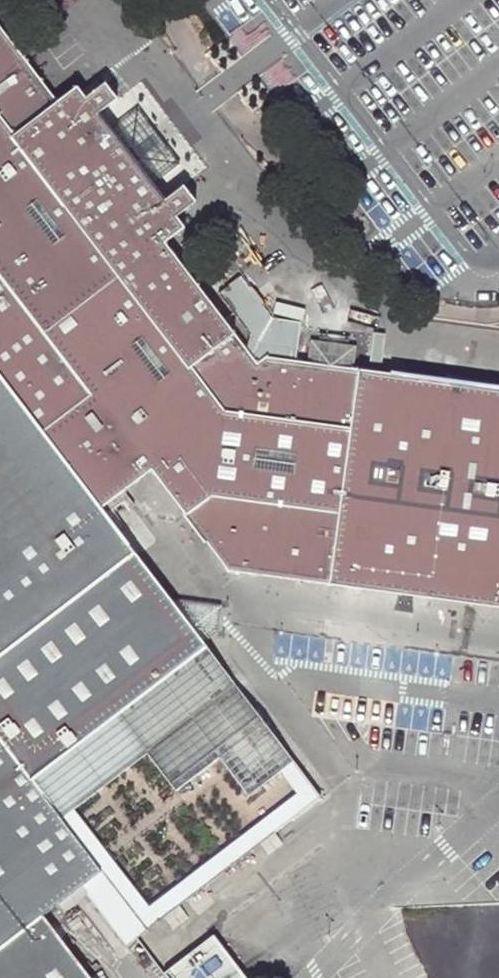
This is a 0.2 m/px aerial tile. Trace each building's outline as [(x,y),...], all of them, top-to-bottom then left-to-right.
[(44,917),(82,888),(103,872),(58,813),(30,776),(204,643),(200,638),(182,615),(166,594),(101,507),(151,469),(197,529),(228,569),(498,603),(498,383),(348,364),(327,361),(305,358),(262,353),(253,359),(161,240),(181,224),(173,215),(192,199),(179,183),(160,197),(149,183),(130,159),(107,130),(94,113),(113,98),(102,83),(83,97),(74,86),(56,100),(0,27),(0,977),(89,977),(44,917)] [(135,108),(107,130),(130,159),(149,183),(177,162),(158,137),(135,108)] [(266,316),(263,351),(297,353),(300,319),(266,316)] [(308,336),(305,358),(327,361),(348,364),(351,341),(330,338),(308,336)] [(219,602),(166,594),(182,615),(200,638),(216,626),(217,617),(219,602)] [(30,776),(58,813),(71,803),(142,750),(172,789),(216,756),(244,793),(278,768),(290,758),(204,643),(30,776)] [(144,900),(71,803),(58,813),(103,872),(82,888),(122,941),(318,794),(290,758),(278,768),(293,788),(144,900)]
